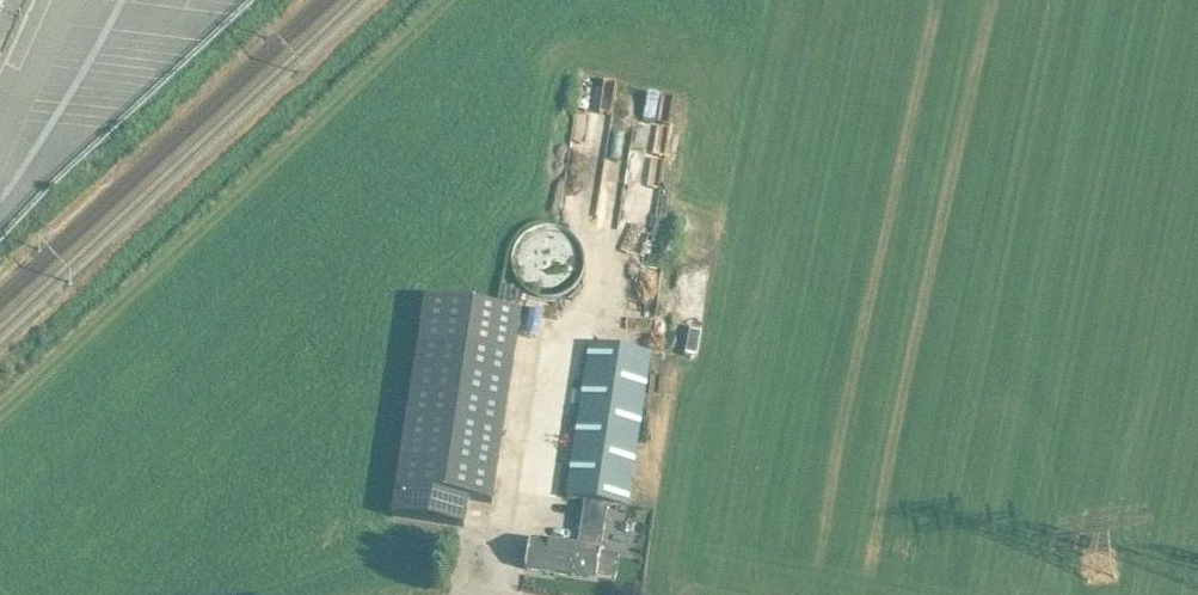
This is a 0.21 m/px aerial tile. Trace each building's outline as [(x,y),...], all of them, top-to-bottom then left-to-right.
[(572,110),(570,157),(586,157),(587,129),(604,130),(605,111),(572,110)] [(509,260),(509,264),(509,267),(510,271),(511,275),(512,279),(514,282),(516,285),(518,288),(520,290),(523,292),(525,294),(528,296),(531,297),(535,298),(539,299),(543,300),(546,300),(549,300),(553,299),(556,298),(559,297),(562,295),(565,293),(568,291),(571,289),(572,287),(575,284),(576,281),(578,277),(579,274),(580,271),(581,267),(581,264),(580,259),(580,256),(579,254),(578,250),(576,247),(575,244),(572,241),(569,238),(567,236),(564,234),(561,232),(558,231),(553,229),(549,228),(544,228),(541,228),(537,229),(535,230),(531,231),(528,232),(525,234),(522,236),(520,238),(517,241),(515,244),(513,247),(512,250),(511,253),(510,257),(509,260)] [(706,271),(708,287),(723,286),(721,269),(706,271)] [(668,276),(667,298),(698,300),(699,277),(668,276)] [(492,505),(521,314),(425,299),(396,490),(468,501),(492,505)] [(662,327),(696,329),(697,306),(664,304),(662,327)] [(607,506),(626,508),(648,356),(591,345),(567,498),(584,501),(577,548),(530,541),(525,570),(596,580),(596,576),(615,578),(619,555),(600,552),(607,506)] [(578,404),(579,376),(567,375),(565,403),(578,404)] [(468,501),(396,490),(392,517),(464,528),(468,501)]
